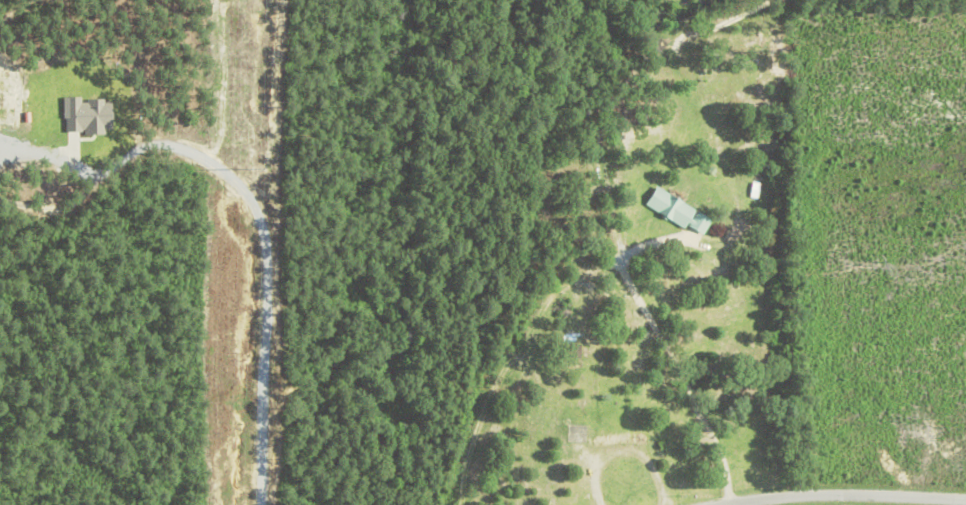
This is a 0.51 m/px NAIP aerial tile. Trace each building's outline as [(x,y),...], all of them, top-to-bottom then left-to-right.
[(686,229),(687,227),(704,236),(713,218),(656,189),(646,208),(686,229)] [(580,345),(567,345),(567,364),(580,364),(580,345)]
